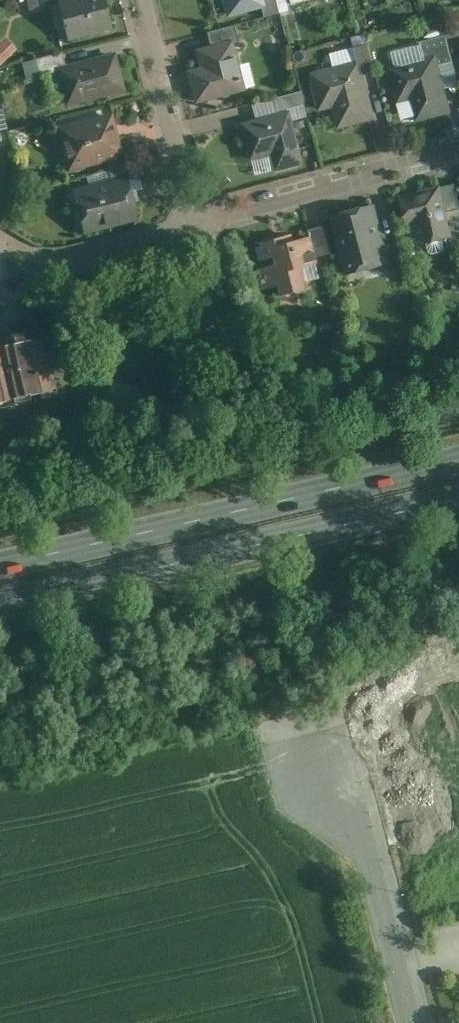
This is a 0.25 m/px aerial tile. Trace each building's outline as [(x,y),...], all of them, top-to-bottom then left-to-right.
[(103,0),(56,0),(55,0),(64,38),(110,26),(103,0)] [(225,14),(260,5),(264,5),(263,0),(221,0),(225,14)] [(264,5),(260,5),(263,14),(279,9),(276,0),(263,0),(264,5)] [(205,30),(209,43),(231,37),(232,40),(237,39),(233,22),(205,30)] [(419,40),(423,56),(436,52),(439,63),(453,59),(445,32),(419,40)] [(19,49),(7,37),(0,44),(0,63),(2,65),(19,49)] [(193,101),(244,88),(232,40),(231,37),(209,43),(193,47),(197,64),(184,68),(193,101)] [(353,45),(356,58),(359,57),(364,74),(376,71),(368,42),(353,45)] [(52,64),(63,62),(59,50),(20,59),(24,76),(54,69),(52,64)] [(123,91),(113,50),(63,62),(52,64),(54,69),(62,105),(123,91)] [(423,56),(387,65),(397,101),(409,98),(415,120),(451,111),(439,63),(436,52),(423,56)] [(376,116),(364,74),(359,57),(356,58),(308,70),(318,109),(331,106),(337,126),(376,116)] [(273,96),(277,111),(287,108),(304,104),(300,89),(273,96)] [(238,121),(247,158),(269,153),(273,169),(301,162),(287,108),(277,111),(238,121)] [(120,157),(110,110),(52,123),(63,170),(120,157)] [(106,168),(109,177),(124,173),(125,177),(137,174),(133,161),(106,168)] [(125,177),(124,173),(109,177),(68,187),(80,232),(135,218),(125,177)] [(440,183),(400,194),(408,225),(417,222),(422,243),(426,241),(429,250),(433,252),(443,250),(445,246),(443,236),(450,234),(453,233),(447,210),(440,183)] [(374,203),(329,214),(344,273),(386,262),(390,261),(385,243),(374,203)] [(447,210),(453,233),(450,234),(450,238),(458,236),(458,207),(447,210)] [(306,228),(308,233),(314,255),(329,251),(322,224),(306,228)] [(277,235),(257,240),(262,257),(269,255),(271,262),(257,267),(262,287),(274,283),(277,292),(302,286),(298,264),(315,260),(314,255),(308,233),(278,239),(277,235)] [(398,240),(385,243),(390,261),(386,262),(388,272),(405,267),(398,240)] [(46,391),(41,372),(48,371),(44,354),(39,355),(36,339),(19,342),(18,334),(3,337),(4,345),(0,345),(0,400),(46,391)]
